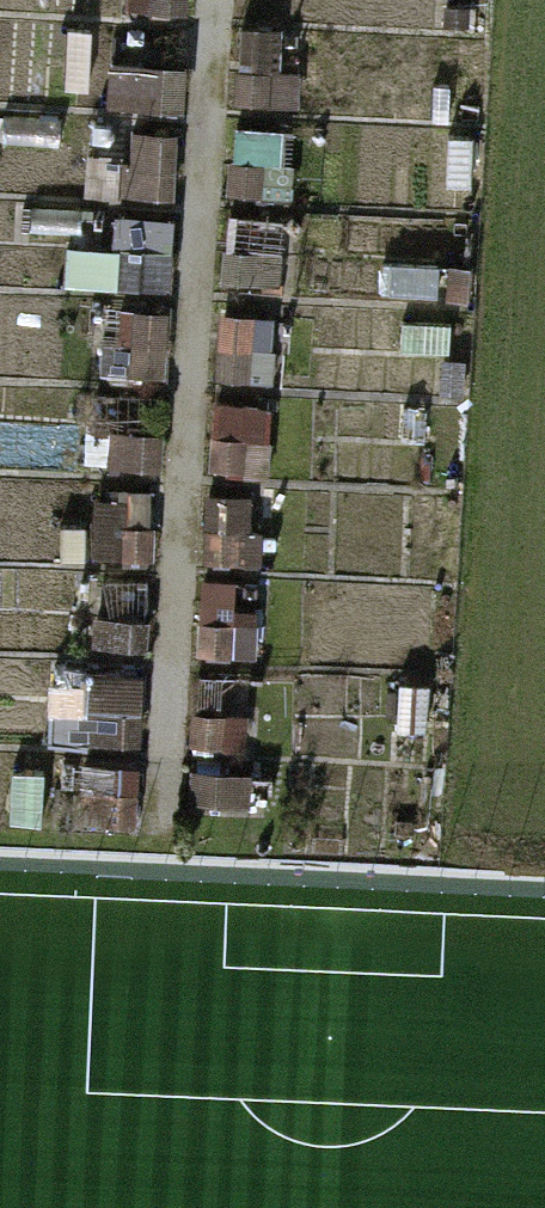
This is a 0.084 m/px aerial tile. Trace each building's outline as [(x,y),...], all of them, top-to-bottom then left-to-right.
[(133,13),(198,14),(198,0),(133,0),(133,13)] [(469,1),(448,1),(448,20),(468,20),(469,1)] [(0,21),(0,90),(16,90),(17,21),(0,21)] [(65,27),(35,27),(34,94),(64,94),(65,27)] [(280,28),(244,28),(244,57),(280,58),(280,28)] [(192,59),(137,58),(137,107),(191,108),(192,59)] [(302,71),(238,70),(238,91),(302,92),(302,71)] [(449,87),(436,87),(436,112),(449,112),(449,87)] [(62,151),(63,111),(0,110),(0,150),(62,151)] [(135,160),(184,161),(184,125),(136,125),(135,160)] [(293,154),(234,153),(234,184),(293,185),(293,154)] [(135,160),(124,160),(123,203),(183,204),(184,161),(135,160)] [(301,204),(233,203),(233,227),(300,228),(301,204)] [(85,213),(35,212),(35,231),(84,232),(85,213)] [(178,242),(116,241),(115,278),(178,279),(178,242)] [(291,243),(233,242),(232,282),(291,283),(291,243)] [(452,262),(417,262),(417,286),(452,287),(452,262)] [(463,312),(435,312),(434,376),(462,376),(463,312)] [(283,315),(227,314),(226,375),(282,376),(283,315)] [(173,330),(116,329),(115,369),(172,370),(173,330)] [(271,399),(222,398),(221,456),(270,457),(271,399)] [(170,423),(111,422),(110,462),(169,463),(170,423)] [(165,508),(126,507),(126,550),(164,551),(165,508)] [(272,520),(208,519),(207,564),(272,565),(272,520)] [(155,573),(137,573),(137,594),(155,595),(155,573)] [(264,602),(240,601),(239,649),(263,650),(264,602)] [(157,610),(106,609),(105,644),(157,645),(157,610)] [(428,677),(406,677),(405,721),(427,722),(428,677)] [(242,701),(196,700),(196,732),(242,732),(242,701)] [(150,704),(94,703),(93,738),(149,739),(150,704)] [(146,763),(76,762),(75,825),(145,826),(146,763)] [(262,765),(204,765),(203,800),(261,800),(262,765)]
